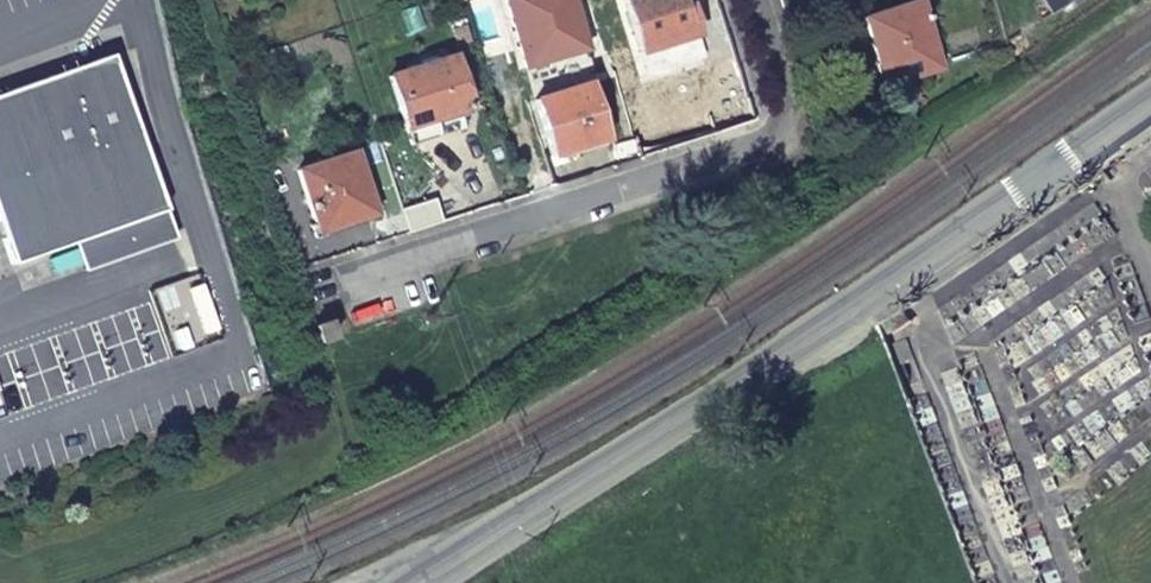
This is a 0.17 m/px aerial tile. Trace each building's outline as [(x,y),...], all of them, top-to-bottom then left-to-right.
[(531,68),(591,49),(575,0),(509,0),(531,68)] [(639,45),(697,26),(688,0),(682,0),(679,1),(679,0),(624,0),(639,45)] [(1064,17),(1090,0),(1054,0),(1064,17)] [(929,8),(874,26),(888,73),(896,71),(902,90),(950,76),(929,8)] [(3,256),(65,234),(141,208),(150,235),(168,229),(104,46),(79,55),(0,82),(0,249),(3,256)] [(456,61),(397,79),(418,148),(446,139),(441,121),(473,112),(456,61)] [(590,85),(539,101),(557,158),(608,141),(590,85)] [(357,159),(302,177),(320,234),(375,216),(357,159)] [(435,190),(401,201),(409,224),(443,213),(435,190)] [(75,261),(150,235),(141,208),(65,234),(75,261)] [(899,309),(883,320),(891,331),(905,320),(899,309)] [(317,328),(322,345),(338,340),(333,323),(317,328)]
